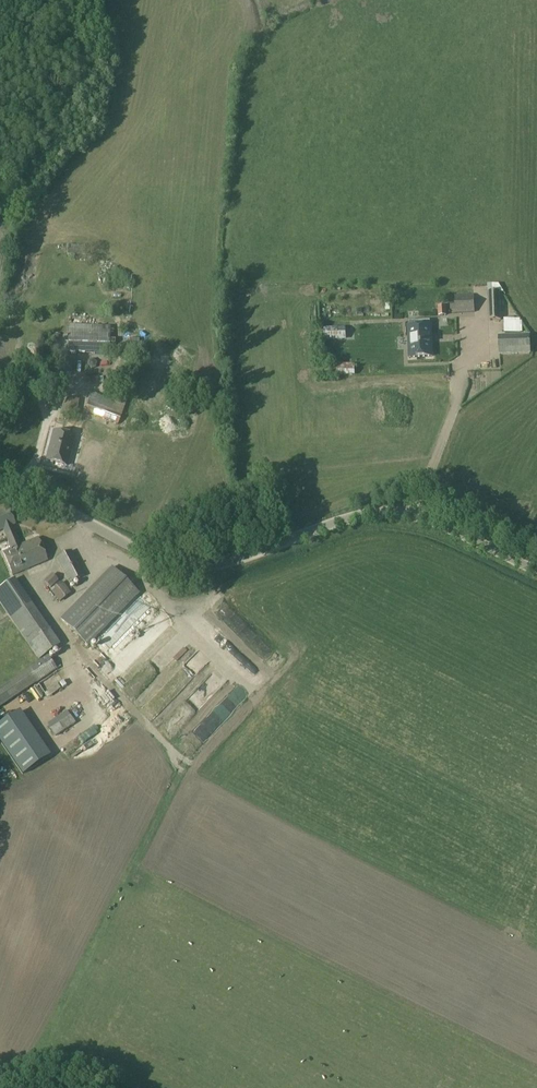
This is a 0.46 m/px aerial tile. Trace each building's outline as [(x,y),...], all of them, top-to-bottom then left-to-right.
[(501,320),(500,292),(489,292),(490,320),(501,320)] [(455,312),(474,311),(474,295),(455,295),(455,312)] [(506,333),(521,332),(520,319),(505,320),(506,333)] [(408,326),(407,326),(408,358),(433,357),(432,325),(430,325),(430,320),(408,321),(408,326)] [(115,343),(116,328),(92,327),(91,336),(69,335),(68,352),(109,353),(110,343),(115,343)] [(325,339),(342,338),(342,327),(325,328),(325,339)] [(500,353),(530,352),(529,335),(499,336),(500,353)] [(139,354),(139,345),(125,345),(125,354),(139,354)] [(437,358),(416,359),(416,368),(437,367),(437,358)] [(87,361),(87,366),(91,369),(95,367),(96,362),(92,359),(87,361)] [(337,373),(354,373),(354,364),(337,364),(337,373)] [(118,423),(124,406),(90,394),(84,412),(118,423)] [(77,413),(78,398),(67,397),(65,412),(77,413)] [(54,431),(47,461),(67,466),(74,437),(54,431)] [(21,546),(12,527),(5,530),(13,549),(5,553),(14,574),(46,561),(38,539),(21,546)] [(70,583),(84,575),(71,551),(57,559),(70,583)] [(89,645),(139,592),(112,567),(62,619),(89,645)] [(0,580),(0,609),(8,608),(7,598),(18,597),(16,578),(0,580)] [(62,581),(50,590),(60,602),(71,593),(62,581)] [(39,659),(60,644),(29,601),(9,615),(39,659)] [(109,646),(97,660),(105,667),(117,654),(109,646)] [(55,669),(47,657),(0,689),(0,707),(55,669)] [(81,680),(93,692),(102,684),(90,672),(81,680)] [(160,712),(164,703),(152,697),(148,707),(160,712)] [(55,737),(75,723),(67,711),(47,724),(55,737)] [(0,725),(0,742),(6,751),(20,771),(46,754),(17,713),(0,725)] [(46,743),(52,738),(42,725),(36,730),(46,743)]
